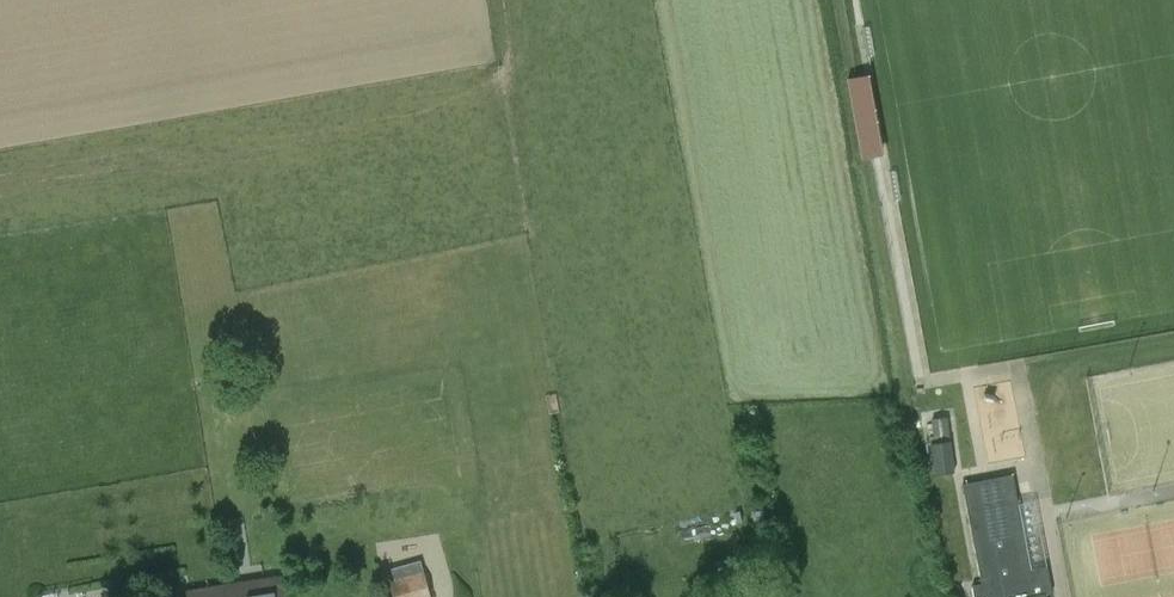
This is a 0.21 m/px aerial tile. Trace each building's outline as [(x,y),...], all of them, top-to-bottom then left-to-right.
[(869,74),(848,78),(862,159),(884,155),(869,74)] [(954,472),(947,416),(931,418),(933,443),(930,443),(934,475),(954,472)] [(1031,570),(1013,475),(963,485),(981,584),(972,586),(974,596),(1045,596),(1044,595),(1052,593),(1047,567),(1031,570)] [(424,572),(390,581),(394,596),(430,596),(424,572)] [(234,583),(237,596),(286,596),(282,575),(234,583)] [(234,583),(186,590),(187,596),(237,596),(234,583)]
